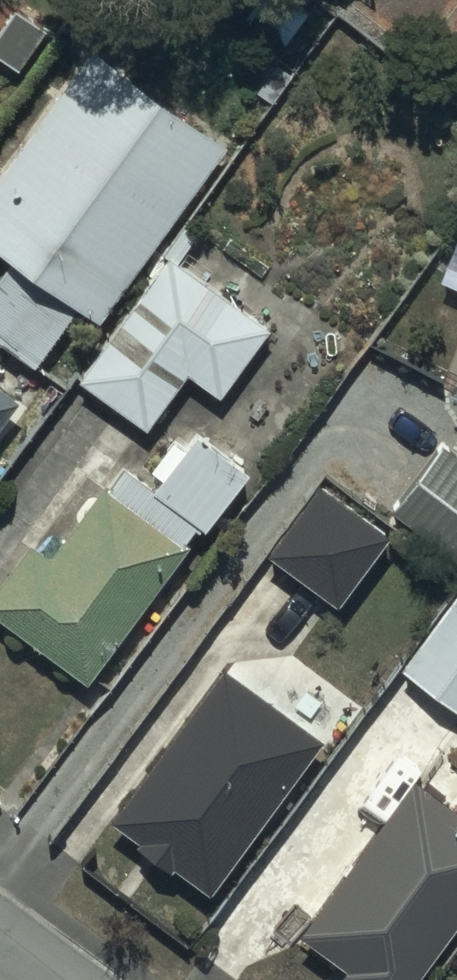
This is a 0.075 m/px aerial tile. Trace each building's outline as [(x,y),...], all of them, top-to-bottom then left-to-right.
[(16,67),(44,27),(6,0),(0,0),(0,55),(16,67)] [(233,145),(87,42),(0,164),(0,248),(9,254),(0,266),(0,341),(33,364),(76,304),(95,318),(212,155),(221,162),(233,145)] [(266,327),(166,254),(75,377),(143,426),(184,371),(216,394),(266,327)] [(448,392),(456,396),(456,370),(448,392)] [(15,396),(0,385),(0,416),(15,396)] [(84,678),(185,543),(179,539),(193,521),(199,526),(244,466),(193,428),(181,444),(170,436),(148,466),(157,473),(148,485),(121,464),(105,485),(100,482),(47,553),(28,540),(0,578),(0,615),(84,678)] [(437,439),(386,503),(454,557),(456,553),(456,455),(437,439)] [(386,531),(317,481),(266,552),(335,601),(386,531)] [(397,663),(456,709),(456,584),(397,663)] [(207,889),(317,738),(218,665),(108,817),(207,889)] [(456,911),(456,805),(456,807),(411,774),(296,929),(342,963),(337,970),(350,979),(407,979),(456,911)]
